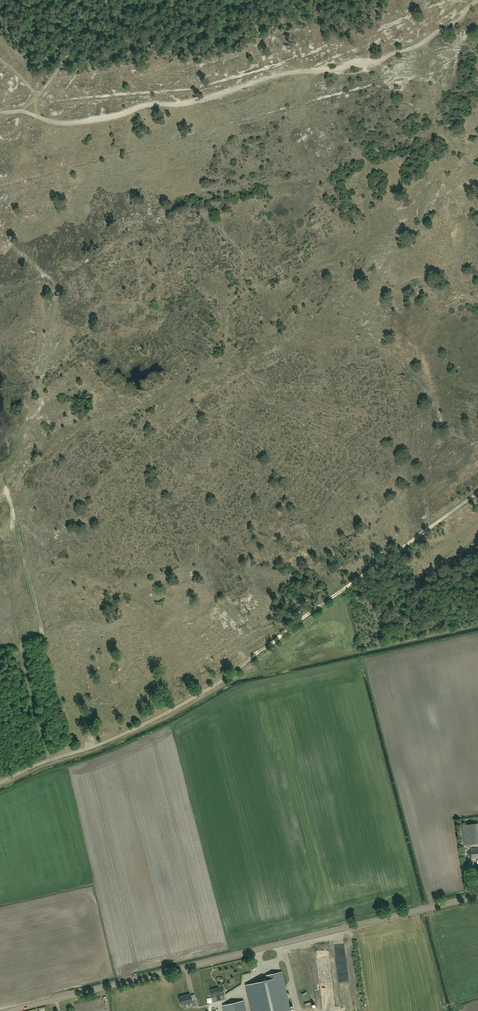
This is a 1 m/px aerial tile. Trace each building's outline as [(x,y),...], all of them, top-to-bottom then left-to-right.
[(477,844),(477,823),(462,825),(464,845),(477,844)] [(308,976),(314,976),(313,959),(302,960),(303,981),(309,980),(308,976)] [(14,977),(14,970),(8,971),(8,969),(1,969),(2,978),(14,977)] [(326,995),(333,994),(332,982),(324,983),(325,988),(329,987),(329,992),(326,992),(326,995)] [(223,995),(225,994),(223,986),(218,987),(219,988),(211,990),(213,997),(217,996),(218,1001),(224,999),(223,995)] [(196,999),(192,1000),(190,994),(180,997),(182,1005),(192,1003),(193,1007),(197,1006),(196,999)] [(224,1006),(225,1010),(246,1010),(243,1001),(224,1006)]
